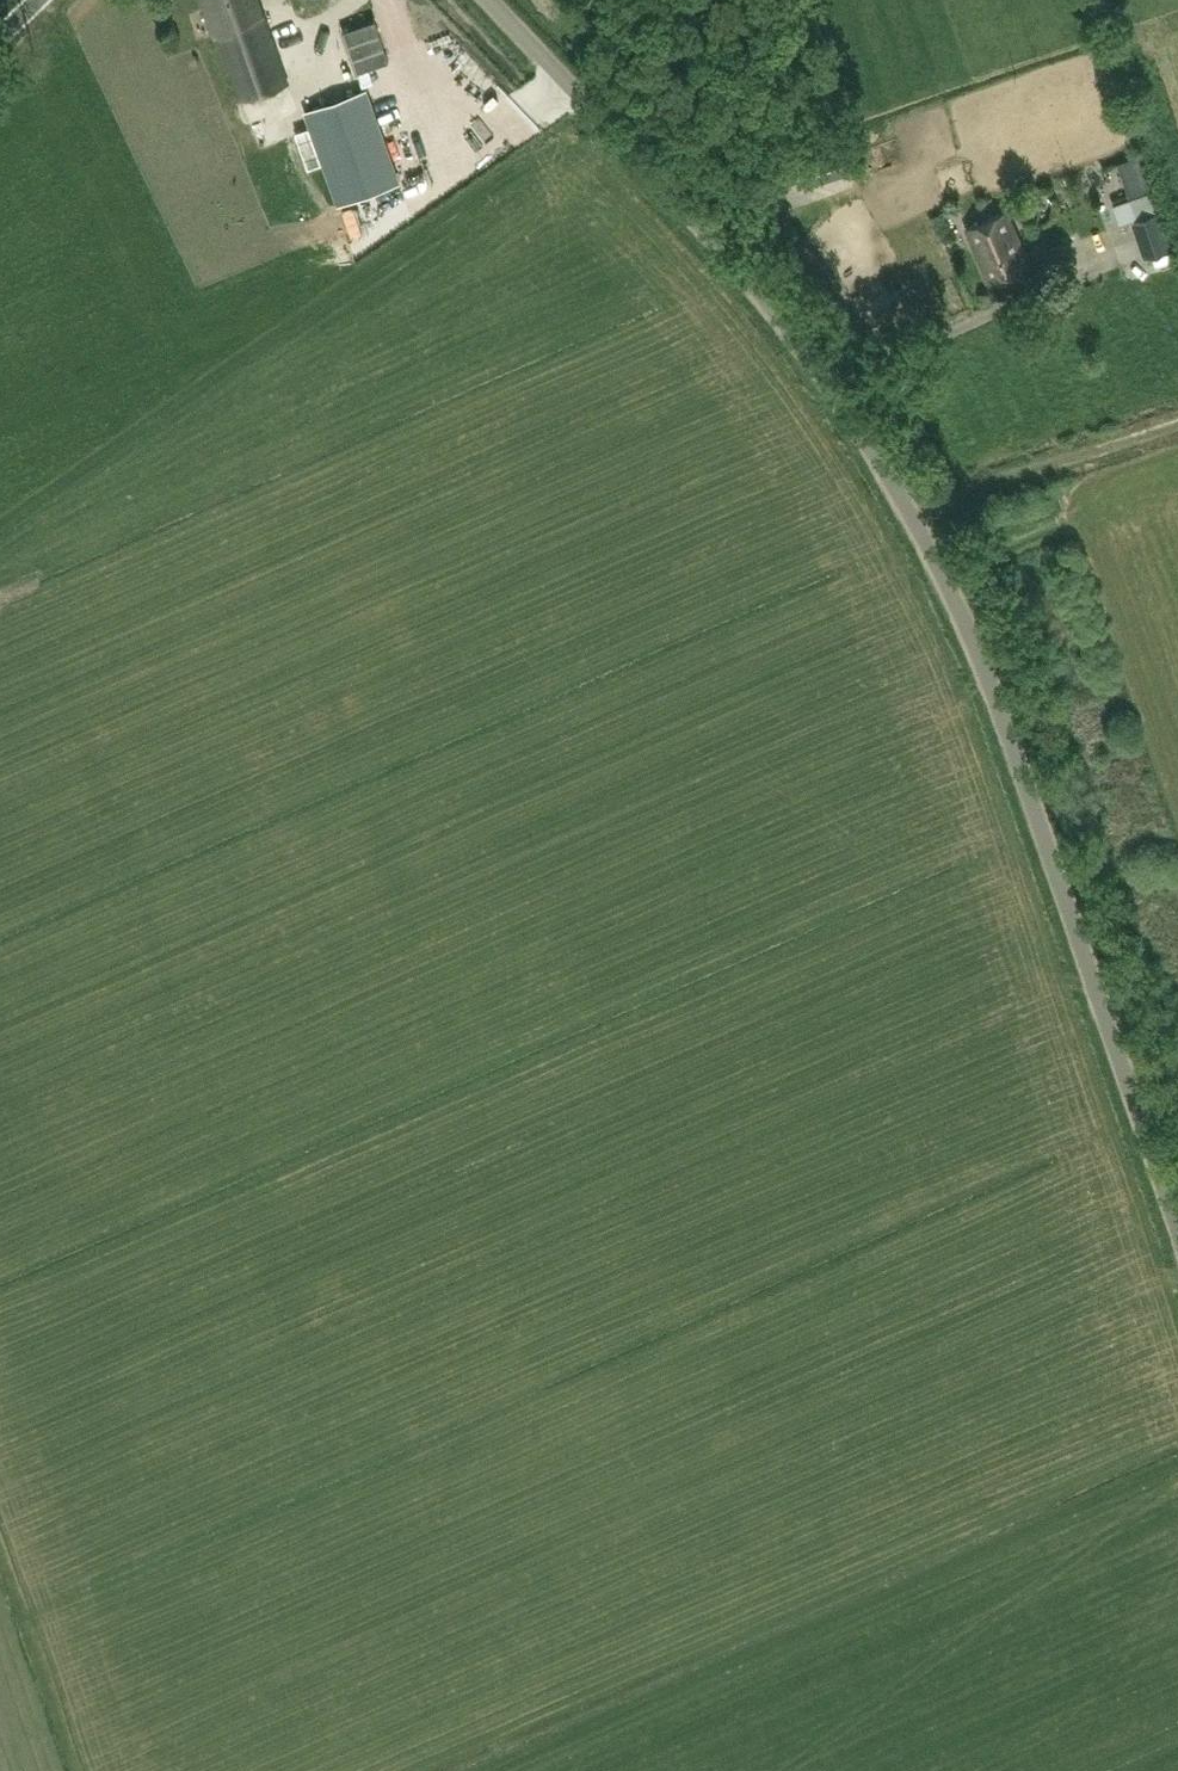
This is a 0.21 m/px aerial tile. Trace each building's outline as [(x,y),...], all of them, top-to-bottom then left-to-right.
[(214,33),(219,32),(244,103),(289,88),(259,0),(203,0),(214,33)] [(334,83),(365,77),(360,47),(312,56),(316,79),(332,76),(334,83)] [(367,87),(304,109),(338,203),(400,181),(367,87)] [(845,150),(803,164),(807,178),(835,169),(837,176),(851,171),(845,150)] [(1141,204),(1158,200),(1148,152),(1125,157),(1132,192),(1118,195),(1122,217),(1143,212),(1141,204)] [(968,226),(989,282),(1030,267),(1009,211),(968,226)] [(1143,257),(1171,249),(1159,211),(1132,220),(1143,257)]
